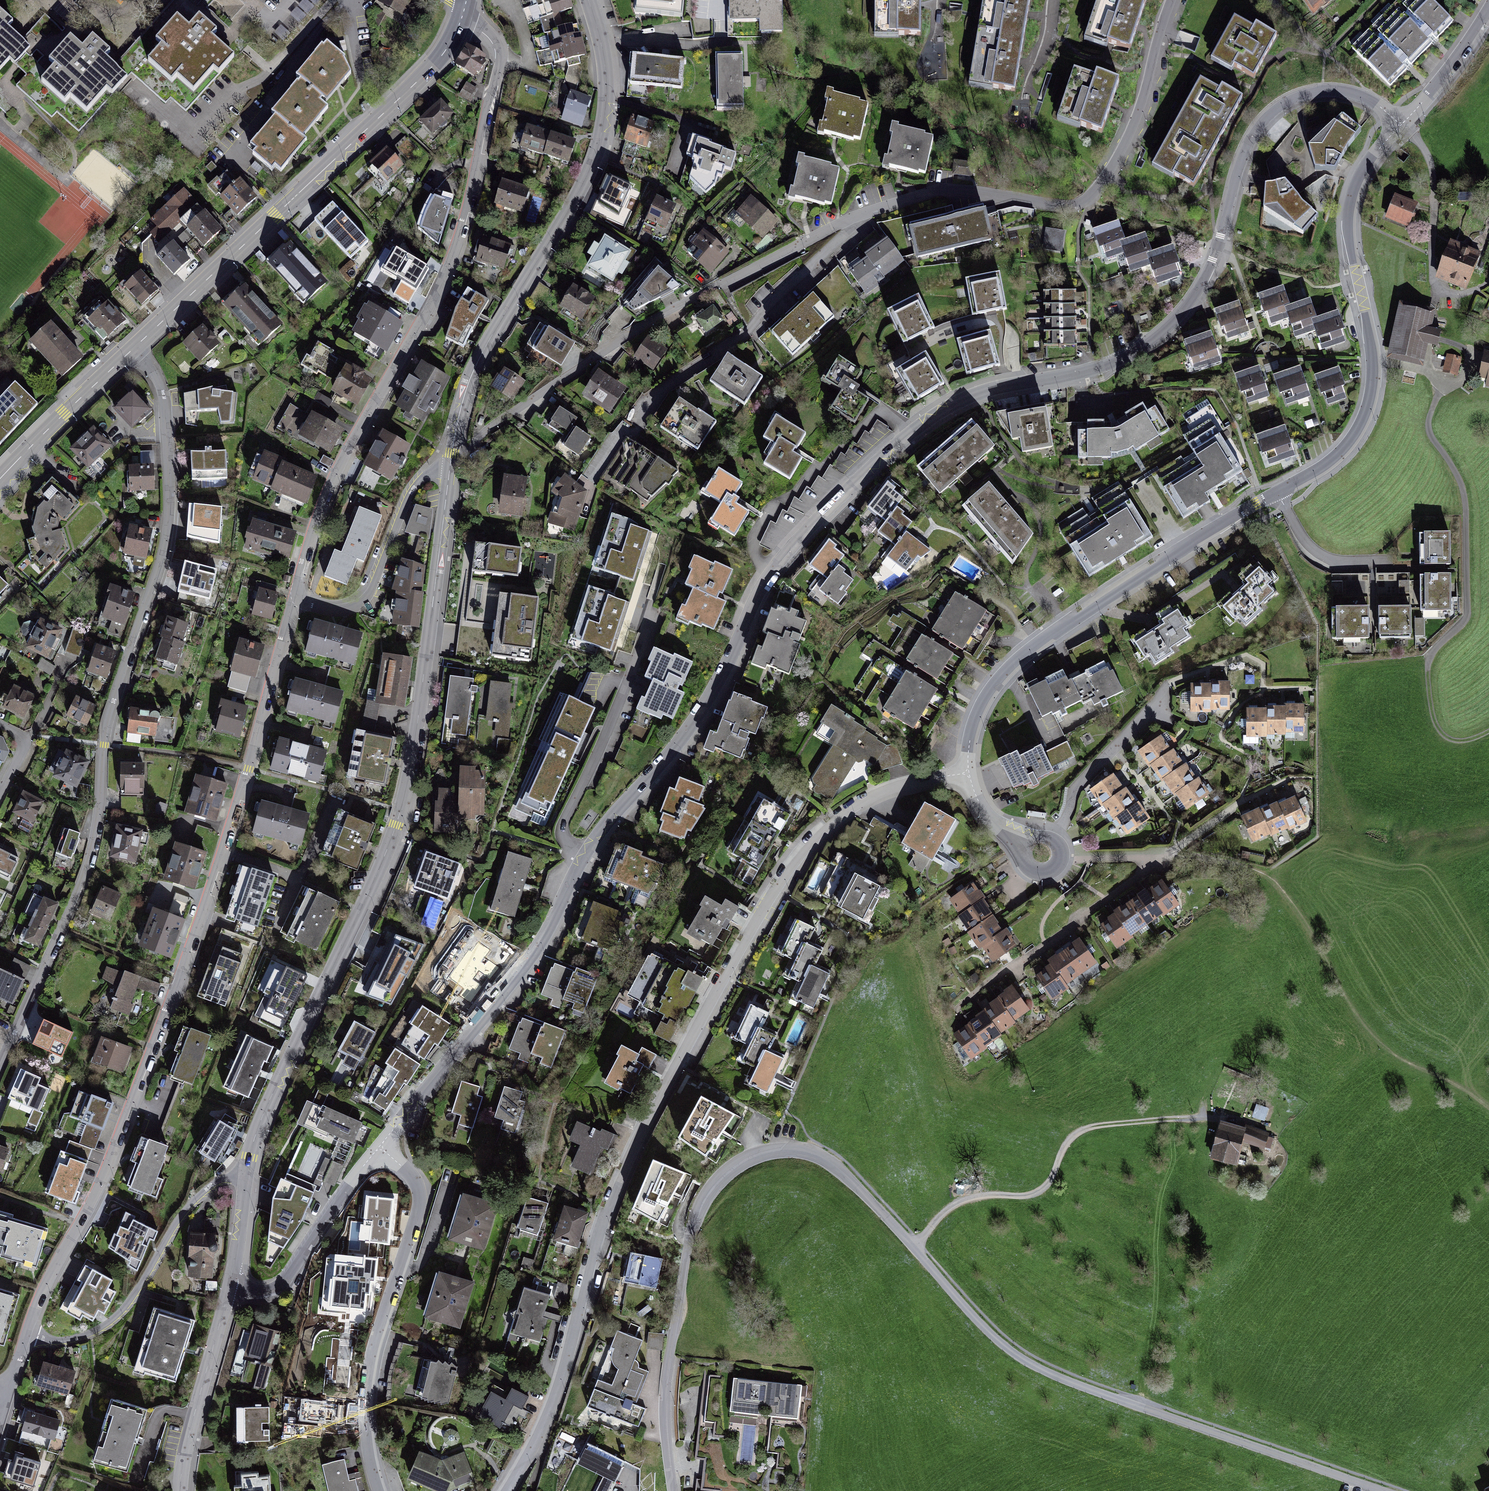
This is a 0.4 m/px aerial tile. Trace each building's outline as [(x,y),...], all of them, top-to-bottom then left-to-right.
[(383,2),(385,3),(384,4),(385,6),(389,8),(391,8),(391,7),(401,13),(408,0),(385,0),(383,2)] [(569,0),(546,0),(533,5),(543,29),(560,22),(557,14),(572,8),(569,0)] [(636,10),(681,14),(682,0),(637,0),(636,10)] [(728,18),(760,18),(760,33),(783,34),(783,0),(728,0),(728,18)] [(874,32),(920,32),(920,5),(920,0),(874,0),(874,32)] [(968,80),(1013,87),(1026,13),(1028,0),(982,0),(968,80)] [(1083,38),(1110,46),(1129,51),(1136,27),(1144,0),(1094,0),(1083,38)] [(1313,14),(1333,0),(1303,0),(1313,14)] [(1433,36),(1450,19),(1430,0),(1409,0),(1402,7),(1433,36)] [(1396,6),(1375,28),(1411,62),(1432,40),(1396,6)] [(0,11),(0,70),(9,60),(15,65),(30,48),(8,28),(13,22),(0,11)] [(219,74),(234,57),(212,38),(217,32),(199,17),(189,28),(177,17),(156,41),(161,46),(148,61),(172,82),(177,77),(194,92),(214,70),(219,74)] [(1253,28),(1234,17),(1210,60),(1231,71),(1234,67),(1254,78),(1277,35),(1256,24),(1253,28)] [(564,30),(560,22),(543,29),(551,50),(580,38),(575,26),(564,30)] [(1175,45),(1195,52),(1200,39),(1180,31),(1175,45)] [(1372,32),(1354,48),(1390,85),(1408,69),(1372,32)] [(112,95),(127,78),(105,59),(110,53),(93,37),(83,48),(71,38),(49,61),(55,67),(41,82),(65,103),(70,97),(87,112),(107,90),(112,95)] [(580,38),(551,50),(557,64),(566,60),(569,69),(582,64),(579,57),(587,54),(580,38)] [(353,72),(319,47),(292,83),(326,108),(353,72)] [(488,60),(466,48),(455,68),(477,80),(488,60)] [(685,58),(631,52),(628,81),(681,87),(685,58)] [(35,62),(15,85),(52,118),(64,104),(38,81),(45,72),(37,65),(42,59),(35,53),(30,58),(35,62)] [(745,57),(717,55),(719,109),(746,109),(745,57)] [(1115,79),(1072,65),(1057,115),(1100,128),(1108,102),(1115,79)] [(1177,121),(1217,143),(1243,97),(1222,86),(1219,90),(1200,79),(1177,121)] [(326,108),(292,83),(266,118),(300,143),(326,108)] [(486,93),(467,83),(459,96),(478,107),(486,93)] [(871,101),(827,88),(825,97),(830,99),(823,121),(819,120),(815,132),(824,135),(826,129),(859,140),(871,101)] [(595,100),(572,92),(564,114),(587,122),(595,100)] [(442,101),(421,122),(434,135),(455,115),(442,101)] [(1362,127),(1343,112),(1307,144),(1315,165),(1336,166),(1345,144),(1362,127)] [(657,124),(633,115),(625,139),(649,147),(657,124)] [(300,143),(266,118),(242,149),(276,174),(300,143)] [(900,123),(888,120),(886,132),(892,133),(887,156),(883,154),(881,165),(926,175),(933,140),(924,138),(925,131),(900,126),(900,123)] [(1217,143),(1177,121),(1152,166),(1172,178),(1174,175),(1193,186),(1209,157),(1217,143)] [(545,158),(552,135),(528,127),(521,151),(545,158)] [(569,166),(576,142),(552,135),(545,158),(569,166)] [(737,151),(691,135),(686,156),(696,160),(689,178),(707,195),(716,186),(718,176),(723,177),(727,167),(731,169),(737,151)] [(415,150),(406,138),(396,146),(405,158),(415,150)] [(389,151),(372,167),(389,185),(406,169),(389,151)] [(804,155),(797,153),(795,162),(799,164),(794,185),(788,183),(785,197),(797,200),(798,196),(832,204),(841,167),(803,158),(804,155)] [(981,167),(965,162),(960,176),(977,181),(981,167)] [(630,178),(613,174),(606,206),(624,210),(630,178)] [(1294,191),(1286,175),(1267,181),(1265,205),(1303,233),(1318,215),(1294,191)] [(461,183),(449,180),(434,194),(425,210),(419,227),(442,236),(453,200),(461,183)] [(532,190),(501,181),(493,207),(525,216),(532,190)] [(255,204),(237,183),(216,202),(235,222),(255,204)] [(166,235),(181,221),(197,205),(184,191),(178,186),(173,191),(178,196),(152,221),(166,235)] [(1420,205),(1398,195),(1387,218),(1409,229),(1420,205)] [(754,197),(738,212),(763,239),(779,224),(754,197)] [(654,199),(645,222),(667,230),(675,207),(654,199)] [(983,204),(907,223),(916,257),(992,238),(983,204)] [(181,221),(188,229),(196,237),(213,221),(197,205),(181,221)] [(366,242),(332,206),(316,222),(350,257),(366,242)] [(213,221),(196,237),(205,246),(222,230),(218,226),(220,224),(215,219),(213,221)] [(304,233),(313,240),(321,230),(312,222),(304,233)] [(1119,223),(1093,232),(1103,261),(1123,255),(1129,273),(1150,266),(1156,285),(1182,276),(1172,247),(1151,254),(1144,234),(1125,240),(1119,223)] [(188,229),(173,243),(181,251),(196,237),(188,229)] [(1067,233),(1045,231),(1043,250),(1064,253),(1067,233)] [(732,253),(701,233),(691,244),(696,249),(690,255),(709,275),(732,253)] [(864,254),(845,268),(867,297),(886,283),(883,278),(903,263),(881,234),(861,249),(864,254)] [(634,255),(606,239),(589,270),(616,286),(634,255)] [(515,249),(485,240),(477,264),(507,274),(515,249)] [(1478,252),(1451,242),(1438,275),(1465,286),(1478,252)] [(173,243),(158,257),(174,275),(189,261),(181,251),(173,243)] [(289,244),(268,264),(305,304),(326,284),(289,244)] [(424,268),(399,258),(388,285),(420,298),(425,287),(417,284),(424,268)] [(681,288),(658,265),(625,308),(637,317),(681,288)] [(134,306),(149,294),(135,277),(120,289),(134,306)] [(1004,307),(998,277),(968,283),(974,313),(1004,307)] [(596,302),(573,286),(559,308),(582,323),(596,302)] [(245,287),(224,306),(260,344),(281,325),(245,287)] [(1282,288),(1259,295),(1270,328),(1289,323),(1294,338),(1316,331),(1322,349),(1347,341),(1339,315),(1315,322),(1310,303),(1289,310),(1282,288)] [(456,312),(447,338),(463,346),(487,303),(468,291),(456,312)] [(812,294),(771,329),(794,356),(835,321),(812,294)] [(1076,294),(1046,294),(1046,345),(1076,345),(1076,294)] [(918,300),(890,313),(904,342),(932,328),(918,300)] [(404,319),(367,301),(350,335),(387,354),(404,319)] [(1239,301),(1216,309),(1227,340),(1250,332),(1239,301)] [(717,304),(697,315),(708,334),(728,323),(717,304)] [(1436,315),(1401,306),(1388,356),(1424,364),(1428,346),(1437,348),(1441,332),(1433,330),(1436,315)] [(89,321),(103,338),(120,324),(105,307),(89,321)] [(70,344),(51,323),(41,332),(32,340),(67,377),(85,360),(70,344)] [(575,346),(544,328),(531,350),(562,368),(575,346)] [(215,350),(198,332),(179,349),(195,367),(215,350)] [(769,333),(759,341),(783,367),(792,358),(769,333)] [(1212,333),(1185,342),(1195,373),(1222,364),(1212,333)] [(959,343),(967,374),(997,366),(989,335),(959,343)] [(669,352),(648,339),(635,359),(656,372),(669,352)] [(1485,352),(1480,380),(1485,381),(1483,388),(1488,389),(1488,353),(1485,352)] [(327,377),(332,364),(306,354),(301,367),(327,377)] [(763,378),(726,354),(708,381),(745,406),(763,378)] [(866,372),(838,355),(823,379),(842,390),(831,408),(855,422),(869,399),(855,390),(866,372)] [(924,358),(898,374),(914,401),(940,386),(924,358)] [(1466,363),(1449,358),(1444,375),(1461,380),(1466,363)] [(454,382),(421,363),(395,409),(428,427),(454,382)] [(377,380),(346,364),(331,393),(362,409),(377,380)] [(1260,366),(1237,375),(1248,405),(1272,396),(1260,366)] [(1300,366),(1276,374),(1287,406),(1311,398),(1300,366)] [(1339,368),(1316,375),(1327,407),(1349,399),(1339,368)] [(508,370),(494,388),(511,400),(518,391),(521,394),(528,385),(508,370)] [(629,392),(600,372),(584,396),(612,416),(629,392)] [(11,381),(0,393),(0,451),(40,408),(11,381)] [(221,390),(193,392),(195,422),(222,421),(221,390)] [(329,407),(332,400),(316,395),(314,402),(329,407)] [(716,424),(678,398),(659,426),(697,452),(716,424)] [(155,421),(132,399),(113,418),(135,440),(155,421)] [(1044,402),(998,412),(1013,439),(1020,437),(1024,452),(1053,447),(1044,402)] [(317,404),(299,434),(334,455),(352,425),(317,404)] [(1115,430),(1081,429),(1081,458),(1108,458),(1138,450),(1170,433),(1154,405),(1115,430)] [(578,421),(559,409),(547,428),(567,441),(561,450),(578,461),(591,442),(572,430),(578,421)] [(970,416),(916,464),(942,492),(995,443),(970,416)] [(777,443),(764,465),(791,480),(803,459),(794,454),(805,434),(777,417),(766,437),(777,443)] [(1201,462),(1168,482),(1188,515),(1211,502),(1206,495),(1243,473),(1211,420),(1185,436),(1201,462)] [(1284,428),(1257,437),(1267,466),(1294,456),(1284,428)] [(412,448),(383,432),(363,468),(392,484),(412,448)] [(112,457),(93,436),(69,458),(88,479),(112,457)] [(680,475),(629,441),(607,478),(649,504),(680,475)] [(142,465),(155,465),(154,452),(141,453),(142,465)] [(260,452),(249,480),(309,504),(320,476),(260,452)] [(224,454),(191,456),(193,489),(226,487),(224,454)] [(320,463),(329,468),(333,461),(323,457),(320,463)] [(154,466),(128,465),(128,492),(154,492),(154,466)] [(742,484),(717,468),(702,490),(720,502),(709,519),(736,536),(750,515),(736,506),(739,500),(733,496),(742,484)] [(588,494),(565,476),(552,494),(556,498),(549,525),(576,532),(588,494)] [(528,481),(503,478),(498,514),(523,518),(528,481)] [(1034,533),(988,479),(962,506),(1013,566),(1034,533)] [(75,507),(46,481),(35,492),(43,500),(37,506),(32,526),(36,539),(28,542),(37,562),(46,568),(65,550),(60,531),(53,532),(56,514),(63,520),(75,507)] [(900,488),(889,481),(870,507),(888,520),(880,531),(898,545),(889,556),(911,572),(919,562),(923,565),(931,554),(918,544),(903,534),(911,523),(901,516),(905,512),(899,508),(905,500),(893,491),(900,488)] [(1121,490),(1060,528),(1092,577),(1152,540),(1121,490)] [(769,521),(761,546),(770,549),(773,539),(783,543),(790,522),(788,521),(792,510),(799,512),(803,501),(793,498),(789,512),(783,510),(778,524),(769,521)] [(434,512),(416,506),(407,534),(432,541),(434,512)] [(229,510),(202,507),(198,541),(225,544),(229,510)] [(358,508),(342,551),(334,548),(324,575),(348,584),(358,557),(366,560),(382,517),(358,508)] [(297,532),(251,518),(242,548),(288,562),(297,532)] [(652,533),(612,518),(595,566),(634,581),(652,533)] [(153,533),(128,527),(122,555),(137,559),(135,567),(146,569),(153,533)] [(1449,534),(1419,534),(1420,565),(1450,565),(1449,534)] [(522,548),(477,541),(472,571),(518,578),(522,548)] [(846,559),(829,545),(812,566),(827,578),(819,588),(839,605),(847,596),(844,593),(853,582),(844,575),(847,571),(840,566),(846,559)] [(733,571),(694,554),(689,566),(692,568),(686,582),(695,586),(686,606),(682,604),(677,615),(714,632),(727,603),(717,599),(720,593),(723,594),(733,571)] [(1274,576),(1254,556),(1237,573),(1243,579),(1221,602),(1236,617),(1240,613),(1248,620),(1261,608),(1257,604),(1272,589),(1266,585),(1274,576)] [(220,574),(184,563),(177,587),(213,598),(220,574)] [(426,565),(400,563),(392,589),(396,590),(393,625),(418,629),(426,565)] [(1450,576),(1420,576),(1420,611),(1450,610),(1450,576)] [(10,588),(0,579),(0,599),(10,588)] [(630,600),(634,582),(621,579),(616,596),(630,600)] [(1342,594),(1342,581),(1332,581),(1332,594),(1342,594)] [(140,593),(110,584),(96,629),(126,638),(140,593)] [(629,603),(588,590),(571,640),(612,654),(629,603)] [(986,611),(953,592),(932,631),(964,649),(986,611)] [(277,600),(255,594),(250,613),(273,618),(277,600)] [(539,599),(499,594),(491,656),(531,661),(539,599)] [(1381,599),(1381,608),(1403,607),(1403,599),(1381,599)] [(1161,622),(1134,641),(1145,657),(1149,654),(1157,666),(1175,653),(1171,648),(1187,637),(1181,628),(1187,625),(1172,603),(1156,614),(1161,622)] [(1368,608),(1332,609),(1332,639),(1343,639),(1343,642),(1360,642),(1360,638),(1368,638),(1368,608)] [(1410,608),(1379,608),(1380,638),(1410,638),(1410,608)] [(789,613),(770,609),(762,629),(768,632),(763,646),(758,644),(751,661),(791,675),(801,646),(797,644),(806,624),(803,614),(790,609),(789,613)] [(366,634),(314,617),(302,653),(355,670),(366,634)] [(1414,619),(1415,637),(1425,637),(1424,618),(1414,619)] [(189,626),(165,619),(154,658),(178,665),(189,626)] [(52,662),(68,633),(45,621),(29,650),(52,662)] [(953,654),(921,635),(907,660),(938,678),(953,654)] [(248,694),(252,679),(256,680),(266,644),(239,637),(229,673),(233,674),(229,690),(248,694)] [(1344,646),(1334,646),(1334,655),(1344,655),(1344,646)] [(674,658),(653,648),(648,660),(652,661),(647,674),(654,677),(645,697),(640,695),(634,708),(663,721),(665,717),(675,722),(686,696),(682,694),(695,664),(676,655),(674,658)] [(111,680),(119,657),(100,651),(92,674),(111,680)] [(414,656),(382,652),(375,707),(407,712),(414,656)] [(41,660),(36,668),(50,676),(55,668),(41,660)] [(1065,667),(1027,684),(1041,716),(1057,709),(1060,717),(1068,714),(1065,707),(1092,695),(1096,703),(1100,701),(1102,706),(1107,703),(1105,699),(1122,692),(1107,661),(1070,678),(1065,667)] [(937,690),(904,671),(881,710),(913,729),(937,690)] [(347,692),(294,678),(285,714),(337,727),(347,692)] [(476,680),(449,678),(445,722),(453,723),(451,739),(470,741),(476,680)] [(1231,682),(1190,683),(1190,711),(1231,710),(1231,682)] [(42,696),(15,683),(2,710),(28,723),(42,696)] [(513,687),(492,685),(488,723),(500,724),(498,740),(513,742),(516,710),(511,709),(513,687)] [(873,706),(881,710),(892,691),(884,687),(873,706)] [(771,709),(732,692),(718,734),(710,731),(703,750),(715,754),(716,748),(744,761),(754,735),(760,738),(771,709)] [(98,707),(76,696),(65,719),(87,730),(98,707)] [(249,705),(222,698),(213,733),(241,740),(249,705)] [(597,712),(567,698),(518,808),(548,821),(597,712)] [(1286,707),(1247,707),(1247,735),(1288,735),(1288,729),(1303,729),(1303,702),(1286,702),(1286,707)] [(845,713),(831,704),(816,738),(835,747),(814,781),(816,792),(833,801),(856,765),(864,762),(876,768),(883,756),(876,734),(843,717),(845,713)] [(161,711),(130,707),(127,732),(158,736),(161,711)] [(386,791),(396,741),(356,732),(345,783),(386,791)] [(1164,733),(1141,751),(1187,812),(1210,794),(1164,733)] [(331,753),(280,737),(269,771),(321,787),(331,753)] [(0,738),(0,766),(4,768),(15,745),(0,738)] [(1016,747),(996,757),(1011,786),(1021,782),(1023,785),(1077,758),(1070,745),(1046,756),(1041,745),(1020,755),(1016,747)] [(94,762),(66,750),(54,778),(82,790),(94,762)] [(146,764),(120,764),(120,796),(146,796),(146,764)] [(230,785),(196,775),(184,816),(218,826),(230,785)] [(1115,775),(1092,791),(1127,836),(1149,819),(1115,775)] [(460,799),(437,798),(436,836),(460,836),(461,822),(478,823),(478,817),(485,817),(486,777),(461,776),(460,799)] [(677,793),(671,790),(661,810),(665,812),(661,819),(665,821),(660,831),(685,843),(688,836),(693,837),(705,811),(696,807),(703,792),(682,782),(677,793)] [(49,803),(24,790),(6,824),(31,837),(49,803)] [(1262,806),(1241,815),(1252,840),(1273,831),(1275,836),(1306,822),(1296,797),(1264,810),(1262,806)] [(312,816),(260,800),(250,834),(301,850),(312,816)] [(792,817),(764,801),(731,856),(759,873),(792,817)] [(957,820),(924,801),(900,843),(933,862),(957,820)] [(374,830),(339,816),(324,856),(358,870),(374,830)] [(894,824),(892,831),(903,833),(904,826),(894,824)] [(146,831),(116,826),(110,863),(139,868),(146,831)] [(86,835),(65,828),(55,856),(76,864),(86,835)] [(209,855),(175,843),(162,881),(196,893),(209,855)] [(0,846),(0,873),(16,880),(26,858),(0,846)] [(623,866),(616,864),(611,881),(647,893),(656,864),(643,860),(644,854),(628,849),(623,866)] [(535,862),(507,853),(488,916),(516,924),(535,862)] [(464,866),(426,854),(414,890),(451,903),(464,866)] [(260,933),(279,879),(243,867),(225,921),(260,933)] [(752,881),(748,870),(739,873),(743,884),(752,881)] [(880,886),(853,873),(836,907),(862,920),(880,886)] [(1163,881),(1102,924),(1119,949),(1180,907),(1163,881)] [(977,886),(949,902),(979,952),(985,949),(993,963),(1019,947),(1008,929),(1004,932),(977,886)] [(124,896),(103,888),(92,915),(113,923),(124,896)] [(321,955),(342,907),(308,891),(286,939),(321,955)] [(61,906),(36,896),(27,918),(52,928),(61,906)] [(723,906),(706,896),(686,930),(714,947),(738,909),(726,901),(723,906)] [(622,914),(596,904),(583,938),(620,952),(629,927),(618,923),(622,914)] [(186,921),(152,909),(139,946),(173,958),(186,921)] [(52,928),(27,918),(18,939),(43,950),(52,928)] [(816,932),(796,923),(782,954),(798,961),(791,977),(803,982),(795,1001),(815,1010),(832,974),(817,967),(824,952),(809,946),(816,932)] [(421,956),(398,940),(378,968),(382,970),(374,989),(403,1003),(413,979),(408,976),(421,956)] [(1081,942),(1036,975),(1054,1000),(1099,967),(1081,942)] [(494,947),(486,958),(501,969),(509,957),(494,947)] [(214,952),(200,995),(227,1004),(241,961),(214,952)] [(476,964),(463,955),(445,981),(462,993),(460,996),(473,1006),(483,991),(479,988),(493,967),(480,958),(476,964)] [(647,1009),(669,965),(651,956),(629,1000),(647,1009)] [(0,965),(0,1001),(16,1007),(28,976),(0,965)] [(310,980),(279,965),(256,1010),(287,1026),(310,980)] [(664,1017),(686,973),(669,965),(647,1009),(664,1017)] [(566,1006),(576,973),(553,966),(543,999),(566,1006)] [(159,985),(110,969),(106,983),(113,985),(106,1006),(129,1014),(137,990),(155,996),(159,985)] [(589,1013),(599,980),(576,973),(566,1006),(589,1013)] [(686,973),(664,1017),(655,1035),(673,1044),(704,982),(686,973)] [(1011,987),(954,1034),(974,1058),(1031,1012),(1011,987)] [(726,1035),(734,1039),(749,1005),(740,1002),(726,1035)] [(453,1029),(423,1007),(410,1025),(432,1038),(420,1058),(427,1062),(437,1046),(441,1049),(453,1029)] [(768,1017),(751,1008),(736,1039),(751,1046),(743,1061),(756,1068),(748,1085),(769,1095),(786,1061),(768,1053),(776,1036),(762,1029),(768,1017)] [(533,1068),(546,1028),(522,1020),(512,1053),(523,1056),(520,1064),(533,1068)] [(75,1035),(41,1021),(32,1041),(67,1056),(75,1035)] [(378,1037),(354,1024),(335,1057),(359,1071),(378,1037)] [(196,1090),(214,1037),(183,1027),(165,1079),(196,1090)] [(546,1028),(533,1068),(555,1075),(568,1035),(546,1028)] [(277,1049),(247,1036),(225,1089),(256,1101),(277,1049)] [(133,1051),(100,1041),(93,1063),(125,1074),(133,1051)] [(640,1054),(620,1044),(615,1054),(619,1056),(605,1083),(632,1097),(645,1070),(663,1079),(669,1066),(657,1060),(658,1057),(643,1049),(640,1054)] [(421,1068),(399,1050),(388,1065),(396,1070),(375,1101),(389,1112),(406,1086),(410,1089),(421,1068)] [(42,1077),(21,1069),(9,1100),(36,1110),(30,1126),(41,1130),(47,1116),(41,1114),(50,1091),(38,1086),(42,1077)] [(482,1088),(461,1083),(453,1115),(462,1117),(459,1126),(477,1131),(485,1103),(478,1102),(482,1088)] [(525,1096),(505,1090),(496,1120),(505,1123),(502,1132),(519,1138),(528,1108),(522,1106),(525,1096)] [(314,1104),(308,1101),(297,1125),(329,1140),(330,1135),(354,1146),(364,1124),(326,1107),(330,1097),(319,1092),(314,1104)] [(112,1103),(78,1094),(71,1120),(105,1129),(112,1103)] [(735,1115),(700,1095),(678,1136),(706,1159),(735,1115)] [(236,1130),(217,1118),(197,1152),(217,1163),(236,1130)] [(1270,1134),(1220,1120),(1210,1157),(1240,1164),(1245,1145),(1269,1152),(1270,1134)] [(615,1139),(578,1123),(570,1142),(581,1146),(572,1169),(593,1178),(605,1150),(610,1152),(615,1139)] [(156,1203),(175,1153),(147,1141),(127,1192),(156,1203)] [(0,1148),(0,1172),(6,1174),(13,1153),(0,1148)] [(86,1164),(61,1156),(47,1196),(72,1204),(86,1164)] [(695,1179),(652,1158),(633,1207),(661,1222),(674,1197),(683,1200),(695,1179)] [(345,1169),(326,1161),(318,1181),(337,1189),(345,1169)] [(311,1195),(281,1184),(273,1202),(265,1265),(270,1267),(300,1224),(311,1195)] [(502,1204),(461,1193),(448,1240),(488,1251),(502,1204)] [(393,1199),(367,1197),(364,1225),(371,1226),(369,1241),(388,1243),(393,1199)] [(548,1205),(526,1199),(517,1229),(539,1236),(548,1205)] [(590,1216),(565,1208),(554,1242),(579,1250),(590,1216)] [(11,1220),(13,1214),(0,1211),(0,1256),(2,1256),(11,1220)] [(153,1231),(125,1217),(108,1249),(137,1263),(153,1231)] [(11,1220),(2,1256),(35,1265),(45,1229),(29,1225),(11,1220)] [(221,1235),(190,1233),(187,1276),(213,1277),(215,1253),(220,1254),(221,1235)] [(661,1260),(631,1254),(626,1281),(656,1287),(661,1260)] [(324,1308),(365,1311),(366,1294),(370,1295),(371,1281),(374,1282),(376,1259),(336,1256),(335,1260),(328,1260),(324,1308)] [(112,1284),(85,1269),(78,1282),(82,1284),(66,1314),(80,1321),(83,1316),(93,1322),(98,1313),(104,1315),(115,1295),(108,1291),(112,1284)] [(475,1285),(437,1273),(423,1318),(461,1330),(475,1285)] [(0,1288),(0,1346),(8,1348),(23,1295),(0,1288)] [(551,1298),(521,1290),(508,1336),(543,1346),(552,1315),(546,1314),(551,1298)] [(199,1322),(156,1311),(139,1373),(182,1384),(199,1322)] [(284,1337),(255,1329),(245,1361),(274,1370),(284,1337)] [(643,1342),(615,1330),(586,1406),(639,1428),(646,1410),(635,1405),(647,1374),(640,1371),(635,1362),(643,1342)] [(648,1340),(647,1348),(660,1350),(661,1341),(648,1340)] [(348,1356),(323,1354),(320,1395),(344,1397),(348,1356)] [(60,1366),(42,1361),(35,1386),(53,1392),(60,1366)] [(460,1371),(432,1363),(421,1398),(449,1407),(460,1371)] [(78,1371),(60,1366),(53,1392),(71,1397),(78,1371)] [(775,1381),(732,1376),(730,1386),(723,1386),(721,1407),(770,1413),(767,1432),(797,1436),(801,1377),(775,1374),(775,1381)] [(508,1403),(491,1398),(477,1423),(502,1432),(514,1407),(523,1411),(530,1400),(514,1389),(508,1403)] [(151,1412),(110,1399),(89,1462),(130,1475),(151,1412)] [(270,1408),(238,1408),(238,1441),(270,1441),(270,1408)] [(64,1419),(28,1409),(20,1435),(56,1445),(64,1419)] [(556,1434),(553,1455),(579,1459),(582,1439),(556,1434)] [(586,1447),(578,1464),(606,1477),(599,1490),(612,1490),(624,1465),(586,1447)] [(419,1453),(407,1479),(434,1490),(455,1490),(459,1483),(474,1476),(464,1455),(444,1463),(419,1453)] [(41,1463),(15,1456),(8,1481),(33,1488),(41,1463)] [(324,1467),(331,1490),(362,1490),(359,1480),(350,1482),(345,1461),(324,1467)] [(242,1474),(243,1488),(236,1488),(236,1490),(272,1490),(272,1476),(257,1477),(258,1474),(242,1474)]
